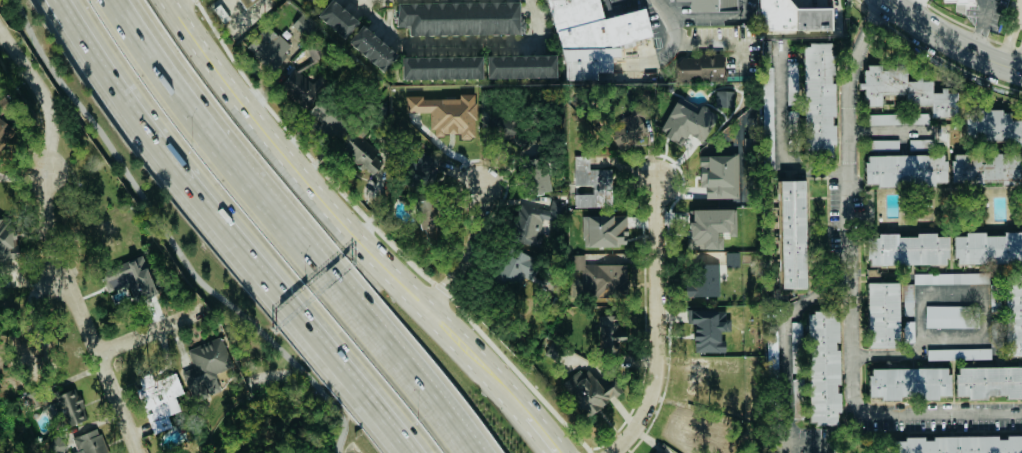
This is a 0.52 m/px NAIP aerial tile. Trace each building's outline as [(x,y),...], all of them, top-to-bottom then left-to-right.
[(244,9),(258,0),(238,0),(244,9)] [(345,38),(358,20),(330,0),(328,0),(316,18),(345,38)] [(559,54),(605,43),(608,56),(619,54),(617,44),(650,36),(644,9),(602,18),(598,0),(547,0),(559,54)] [(675,1),(689,1),(689,12),(735,11),(735,0),(675,0),(675,1)] [(778,8),(778,0),(758,0),(758,30),(831,30),(830,7),(778,8)] [(408,36),(519,33),(518,1),(395,3),(396,27),(407,26),(408,36)] [(213,7),(223,22),(229,19),(218,4),(213,7)] [(304,38),(314,27),(300,14),(291,24),(304,38)] [(288,49),(273,28),(248,45),(266,71),(287,57),(283,52),(288,49)] [(353,46),(382,73),(397,56),(368,30),(353,46)] [(804,155),(835,155),(834,125),(835,125),(834,56),(831,56),(831,43),(804,44),(804,155)] [(487,79),(556,78),(555,55),(486,56),(487,79)] [(401,80),(482,79),(482,56),(401,58),(401,80)] [(676,82),(724,81),(723,56),(675,57),(676,82)] [(797,62),(787,62),(788,92),(798,92),(797,62)] [(959,117),(958,93),(946,93),(942,93),(932,93),(931,91),(931,80),(911,80),(906,65),(865,65),(865,82),(859,84),(865,99),(865,106),(882,106),(881,95),(905,95),(906,101),(907,107),(914,107),(919,105),(930,105),(930,117),(959,117)] [(302,111),(312,103),(291,79),(281,87),(302,111)] [(715,108),(733,107),(733,90),(715,91),(715,108)] [(406,113),(432,112),(433,133),(461,133),(461,137),(476,137),(475,94),(459,95),(459,99),(422,100),(422,96),(406,96),(406,113)] [(652,105),(631,97),(623,120),(613,116),(605,142),(636,152),(652,105)] [(682,146),(688,135),(703,142),(716,114),(700,106),(696,113),(675,102),(660,135),(682,146)] [(1021,143),(1021,113),(966,112),(965,142),(1021,143)] [(928,124),(928,113),(868,114),(868,125),(928,124)] [(17,133),(0,118),(0,152),(17,133)] [(909,140),(909,149),(930,148),(930,139),(909,140)] [(898,140),(868,140),(868,150),(898,150),(898,140)] [(378,168),(352,144),(344,153),(370,177),(378,168)] [(415,171),(433,175),(438,158),(420,153),(415,171)] [(1021,183),(1021,153),(952,154),(952,184),(1021,183)] [(733,155),(699,156),(700,187),(705,187),(706,199),(738,198),(738,181),(733,181),(733,155)] [(946,185),(946,155),(866,155),(866,185),(946,185)] [(611,169),(589,169),(589,156),(574,156),(574,186),(593,186),(593,194),(574,194),(574,207),(611,207),(611,169)] [(426,176),(412,176),(411,188),(425,189),(426,176)] [(806,288),(804,180),(780,181),(781,289),(806,288)] [(420,229),(440,225),(436,199),(415,202),(420,229)] [(541,246),(542,233),(542,221),(564,222),(564,201),(550,200),(550,208),(520,207),(519,245),(541,246)] [(723,249),(723,236),(735,236),(735,219),(732,219),(732,209),(689,210),(689,249),(723,249)] [(582,246),(627,246),(627,215),(582,215),(582,246)] [(17,261),(16,231),(5,231),(4,219),(0,219),(0,262),(17,261)] [(1004,233),(1004,234),(954,234),(954,264),(1021,264),(1021,233),(1004,233)] [(944,265),(945,258),(948,258),(948,234),(917,234),(917,235),(868,235),(867,265),(944,265)] [(539,258),(526,255),(528,249),(511,244),(501,281),(531,289),(539,258)] [(739,266),(739,252),(726,253),(726,266),(739,266)] [(146,267),(137,271),(133,259),(102,270),(109,290),(127,284),(134,303),(156,294),(146,267)] [(582,296),(626,297),(627,265),(582,264),(582,296)] [(719,296),(719,264),(692,264),(692,297),(719,296)] [(989,272),(913,274),(913,284),(989,283),(989,272)] [(1021,355),(1021,275),(1004,276),(1006,356),(1021,355)] [(898,282),(866,282),(868,346),(914,345),(913,321),(899,321),(898,282)] [(978,305),(925,306),(925,328),(978,327),(978,305)] [(717,310),(687,310),(686,323),(693,323),(692,352),(724,352),(725,321),(716,321),(717,310)] [(806,311),(808,424),(836,423),(836,411),(840,411),(839,393),(838,393),(837,311),(806,311)] [(599,315),(599,356),(624,356),(624,343),(611,343),(611,337),(624,337),(624,315),(599,315)] [(791,353),(800,353),(800,322),(791,322),(791,353)] [(776,325),(766,325),(767,375),(777,375),(776,325)] [(24,362),(38,350),(17,327),(3,339),(24,362)] [(232,366),(221,336),(187,349),(194,367),(181,372),(193,402),(221,391),(214,373),(232,366)] [(990,348),(926,349),(926,360),(990,359),(990,348)] [(685,362),(685,398),(715,398),(715,373),(739,373),(739,358),(725,358),(725,367),(712,367),(712,363),(685,362)] [(956,397),(1021,397),(1021,366),(956,367),(956,397)] [(948,367),(868,368),(869,396),(879,396),(879,399),(949,399),(948,367)] [(562,382),(588,417),(621,392),(608,373),(598,380),(589,368),(581,374),(578,370),(562,382)] [(153,433),(171,427),(167,415),(180,411),(174,396),(182,393),(175,374),(136,388),(153,433)] [(84,421),(77,403),(81,402),(76,389),(46,400),(53,420),(56,419),(60,429),(84,421)] [(98,428),(72,438),(77,451),(70,452),(107,452),(98,428)] [(933,436),(933,440),(923,440),(923,437),(892,437),(892,452),(1021,452),(1021,436),(997,436),(933,436)]
